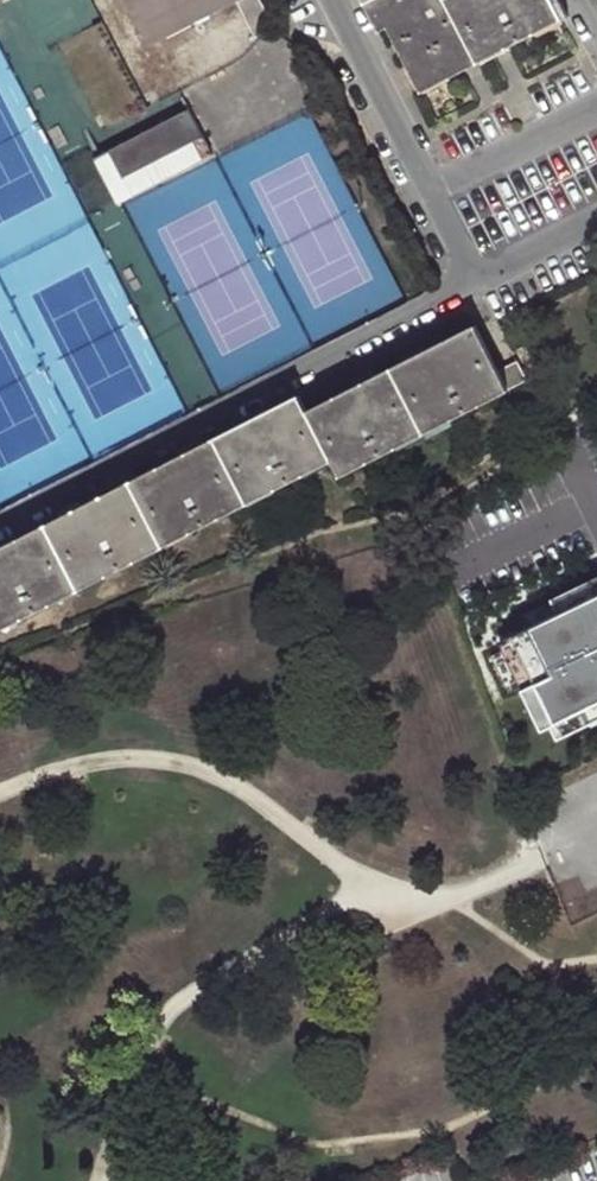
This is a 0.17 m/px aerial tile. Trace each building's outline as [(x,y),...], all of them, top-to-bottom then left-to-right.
[(152,49),(251,0),(126,0),(152,49)] [(373,13),(398,0),(366,0),(373,13)] [(373,13),(384,32),(390,30),(426,93),(466,72),(481,64),(448,0),(398,0),(373,13)] [(551,0),(448,0),(481,64),(506,51),(562,22),(551,0)] [(109,186),(203,139),(190,113),(95,161),(109,186)] [(214,159),(203,139),(109,186),(119,206),(123,205),(214,159)] [(494,368),(472,326),(419,352),(390,367),(422,431),(504,389),(494,368)] [(512,359),(494,368),(504,389),(522,381),(512,359)] [(422,431),(390,367),(365,380),(308,409),(341,473),(422,431)] [(334,461),(302,397),(238,430),(220,439),(253,502),(334,461)] [(253,502),(220,439),(195,452),(138,481),(171,544),(253,502)] [(171,544),(138,481),(74,513),(56,523),(89,586),(171,544)] [(56,523),(31,535),(0,551),(0,615),(7,628),(89,586),(56,523)] [(596,703),(596,579),(490,629),(540,730),(596,703)]
